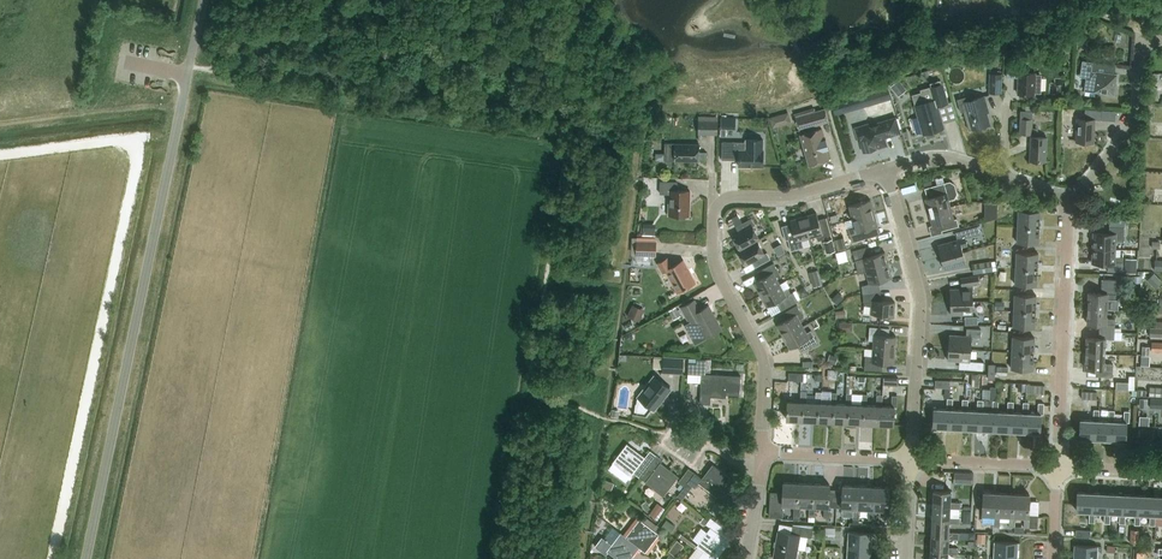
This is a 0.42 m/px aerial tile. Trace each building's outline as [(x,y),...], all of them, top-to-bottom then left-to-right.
[(1105,56),(1115,57),(1116,47),(1106,46),(1105,56)] [(1021,61),(1012,60),(1008,60),(1007,77),(1019,77),(1018,93),(1034,94),(1034,92),(1041,92),(1042,74),(1035,74),(1035,72),(1020,71),(1021,61)] [(1085,90),(1094,91),(1115,94),(1118,74),(1102,71),(1103,63),(1093,62),(1083,60),(1080,76),(1087,77),(1085,90)] [(1002,73),(1002,70),(990,70),(990,93),(1003,93),(1003,73),(1002,73)] [(1155,80),(1161,81),(1161,73),(1151,73),(1151,78),(1155,78),(1155,80)] [(891,86),(899,96),(907,90),(899,80),(891,86)] [(948,102),(943,83),(921,89),(922,93),(913,96),(916,105),(915,105),(923,133),(944,127),(938,105),(948,102)] [(865,107),(881,102),(877,89),(861,94),(865,107)] [(974,99),(972,94),(958,99),(961,111),(966,110),(968,117),(966,118),(969,130),(990,124),(987,113),(989,112),(984,96),(974,99)] [(1072,119),(1073,109),(1064,108),(1063,119),(1072,119)] [(826,109),(797,117),(800,130),(830,122),(826,109)] [(1095,119),(1102,120),(1103,110),(1086,109),(1085,119),(1078,118),(1077,141),(1094,142),(1095,119)] [(1109,117),(1118,118),(1119,110),(1110,109),(1109,117)] [(792,123),(789,112),(770,118),(773,128),(792,123)] [(1020,133),(1031,134),(1032,119),(1020,118),(1020,133)] [(894,119),(866,128),(865,124),(855,128),(858,138),(861,137),(865,150),(884,144),(882,136),(898,131),(894,119)] [(699,134),(717,135),(717,121),(699,121),(699,134)] [(825,149),(828,148),(822,128),(801,134),(809,165),(828,159),(825,149)] [(1029,160),(1045,161),(1046,137),(1031,136),(1029,160)] [(763,167),(763,150),(763,139),(747,139),(747,142),(722,142),(722,160),(739,160),(739,167),(763,167)] [(699,159),(707,159),(707,153),(699,153),(699,145),(665,144),(665,161),(699,161),(699,159)] [(930,177),(921,179),(923,186),(931,184),(930,177)] [(925,198),(929,212),(950,206),(949,200),(955,199),(958,193),(955,184),(951,181),(930,187),(933,196),(925,198)] [(677,183),(660,182),(660,194),(670,195),(669,216),(689,216),(690,191),(677,191),(677,183)] [(849,206),(853,219),(874,213),(870,200),(849,206)] [(988,201),(987,217),(1000,218),(1000,201),(988,201)] [(950,206),(929,212),(933,225),(936,224),(938,232),(959,226),(957,218),(954,219),(950,206)] [(1018,218),(1040,219),(1040,211),(1018,210),(1018,218)] [(816,213),(803,217),(809,238),(816,236),(818,241),(824,239),(823,237),(830,235),(826,218),(818,220),(816,213)] [(874,213),(853,219),(855,226),(848,228),(852,243),(868,238),(866,230),(878,226),(874,213)] [(831,216),(833,223),(841,222),(839,214),(831,216)] [(809,238),(803,217),(790,221),(796,242),(809,238)] [(1039,227),(1040,219),(1018,218),(1017,226),(1039,227)] [(756,240),(757,240),(758,239),(759,240),(759,239),(752,227),(755,225),(751,219),(736,227),(739,234),(734,237),(733,237),(741,251),(741,252),(749,247),(748,245),(756,240)] [(979,225),(955,232),(958,240),(960,239),(966,237),(966,238),(981,234),(979,225)] [(1039,235),(1039,227),(1017,226),(1017,234),(1039,235)] [(1093,248),(1115,249),(1115,241),(1124,241),(1124,235),(1124,228),(1109,227),(1109,234),(1093,234),(1093,248)] [(1038,243),(1039,235),(1017,234),(1017,242),(1038,243)] [(637,255),(657,256),(658,238),(638,237),(637,255)] [(938,245),(941,257),(963,251),(962,246),(967,244),(966,238),(966,237),(960,239),(958,240),(938,245)] [(845,238),(838,239),(841,249),(847,247),(845,238)] [(836,251),(833,239),(824,242),(827,254),(836,251)] [(741,252),(741,251),(739,252),(738,252),(745,266),(746,265),(751,262),(755,268),(770,260),(767,253),(764,254),(757,240),(756,240),(748,245),(749,247),(741,252)] [(785,243),(778,247),(783,254),(789,250),(785,243)] [(866,271),(888,265),(885,252),(869,256),(866,247),(852,250),(856,266),(864,264),(866,271)] [(848,248),(838,250),(841,261),(851,258),(848,248)] [(1123,272),(1123,264),(1123,257),(1115,257),(1115,249),(1093,248),(1093,263),(1108,264),(1107,271),(1123,272)] [(966,263),(963,251),(941,257),(945,269),(966,263)] [(1016,260),(1038,261),(1038,253),(1016,252),(1016,260)] [(1138,258),(1125,258),(1125,272),(1137,273),(1138,258)] [(695,283),(683,261),(672,267),(667,259),(658,264),(663,273),(666,272),(677,293),(695,283)] [(973,264),(974,274),(997,270),(996,260),(973,264)] [(1037,269),(1038,261),(1016,260),(1015,268),(1037,269)] [(753,283),(760,295),(779,284),(776,278),(780,275),(774,263),(756,273),(760,280),(753,283)] [(862,293),(878,291),(876,282),(892,278),(888,265),(866,271),(869,284),(862,286),(862,293)] [(1037,277),(1037,269),(1015,268),(1015,276),(1037,277)] [(817,270),(809,272),(813,286),(821,284),(817,270)] [(1154,273),(1147,280),(1155,287),(1161,281),(1154,273)] [(950,302),(972,301),(972,284),(979,283),(978,275),(960,278),(961,286),(966,285),(966,289),(949,289),(950,302)] [(1037,285),(1037,277),(1015,276),(1015,284),(1037,285)] [(1088,308),(1107,309),(1107,300),(1116,300),(1117,280),(1102,279),(1102,286),(1102,293),(1089,293),(1088,308)] [(779,284),(760,295),(767,307),(776,302),(781,310),(798,301),(794,292),(790,294),(787,289),(783,291),(779,284)] [(805,286),(798,290),(802,297),(809,293),(805,286)] [(878,291),(862,293),(864,306),(871,306),(870,314),(886,315),(886,317),(893,318),(895,302),(878,301),(878,291)] [(833,299),(838,305),(845,298),(839,292),(833,299)] [(1014,302),(1036,303),(1036,295),(1014,294),(1014,302)] [(681,308),(688,322),(685,324),(696,344),(706,338),(721,330),(708,307),(700,312),(694,301),(681,308)] [(972,301),(950,302),(950,314),(973,314),(972,301)] [(995,301),(995,310),(1004,309),(1004,301),(995,301)] [(1035,311),(1036,303),(1014,302),(1013,310),(1035,311)] [(629,315),(641,321),(646,309),(634,303),(629,315)] [(776,325),(783,337),(802,327),(799,320),(803,318),(800,312),(801,311),(798,305),(780,314),(783,321),(776,325)] [(677,307),(670,311),(675,319),(682,315),(677,307)] [(1100,324),(1100,331),(1115,332),(1115,328),(1116,319),(1107,318),(1107,309),(1088,308),(1087,324),(1100,324)] [(1130,309),(1130,319),(1139,320),(1140,310),(1130,309)] [(847,310),(837,311),(838,320),(848,318),(847,310)] [(1035,320),(1035,311),(1013,310),(1013,318),(1035,320)] [(978,316),(965,316),(965,324),(978,324),(978,316)] [(1035,328),(1035,320),(1013,318),(1013,327),(1035,328)] [(853,323),(840,322),(840,330),(852,331),(853,323)] [(802,327),(783,337),(790,350),(796,346),(800,353),(817,343),(810,331),(806,333),(802,327)] [(873,348),(895,350),(896,336),(889,335),(890,328),(870,327),(869,340),(874,341),(873,348)] [(1150,328),(1150,337),(1161,337),(1161,328),(1150,328)] [(1115,339),(1115,337),(1120,337),(1120,332),(1115,332),(1100,331),(1099,338),(1087,337),(1086,353),(1105,354),(1106,339),(1115,339)] [(630,332),(625,334),(625,339),(629,341),(633,339),(633,335),(630,332)] [(948,347),(971,349),(971,336),(949,335),(948,347)] [(1012,344),(1034,345),(1034,337),(1012,336),(1012,344)] [(1161,351),(1161,343),(1152,343),(1151,351),(1161,351)] [(1033,353),(1034,345),(1012,344),(1012,352),(1033,353)] [(1150,354),(1150,346),(1143,345),(1142,354),(1150,354)] [(971,349),(948,347),(947,360),(964,361),(964,369),(983,370),(983,362),(970,361),(971,349)] [(895,350),(873,348),(873,356),(866,355),(865,369),(883,371),(883,363),(894,364),(895,350)] [(1033,361),(1033,353),(1012,352),(1011,360),(1033,361)] [(1105,354),(1086,353),(1085,369),(1098,370),(1098,376),(1113,377),(1114,363),(1105,363),(1105,354)] [(827,361),(836,364),(838,356),(830,354),(827,361)] [(664,373),(684,373),(685,356),(664,356),(664,373)] [(1033,369),(1033,361),(1011,360),(1011,368),(1033,369)] [(689,363),(688,374),(696,375),(697,364),(689,363)] [(998,366),(997,374),(1008,375),(1008,367),(998,366)] [(838,370),(829,370),(828,379),(838,379),(838,370)] [(726,395),(739,396),(740,377),(702,375),(700,404),(710,405),(710,397),(726,398),(726,395)] [(638,398),(639,398),(636,414),(645,416),(651,408),(653,409),(669,388),(654,376),(638,398)] [(898,385),(898,378),(883,377),(883,385),(898,385)] [(949,388),(949,381),(935,380),(934,388),(949,388)] [(1026,392),(1045,392),(1046,385),(1031,385),(1031,383),(1027,383),(1026,392)] [(1150,387),(1149,396),(1161,397),(1161,387),(1150,387)] [(818,403),(817,421),(832,422),(833,404),(836,404),(836,393),(831,392),(831,391),(822,390),(822,392),(821,403),(818,403)] [(787,401),(786,420),(802,421),(803,402),(806,402),(806,391),(801,391),(800,402),(787,401)] [(1096,399),(1097,392),(1082,391),(1082,399),(1096,399)] [(818,403),(821,403),(822,392),(816,392),(816,403),(806,402),(803,402),(802,421),(817,421),(818,403)] [(849,404),(851,404),(852,394),(852,393),(846,393),(846,404),(836,404),(833,404),(832,422),(848,423),(849,404)] [(849,404),(848,423),(863,424),(864,405),(866,405),(867,394),(861,394),(861,395),(852,394),(851,404),(849,404)] [(864,405),(863,424),(878,424),(879,406),(882,406),(882,395),(877,395),(876,406),(866,405),(864,405)] [(891,407),(882,406),(879,406),(878,424),(894,425),(894,407),(897,407),(897,396),(892,396),(891,407)] [(949,410),(952,410),(952,399),(947,398),(946,409),(933,409),(932,427),(948,428),(949,410)] [(1148,398),(1140,398),(1140,407),(1148,407),(1148,398)] [(1150,398),(1150,406),(1161,406),(1161,399),(1150,398)] [(961,410),(952,410),(949,410),(948,428),(963,429),(964,410),(967,411),(967,399),(962,399),(961,410)] [(979,411),(982,411),(983,400),(981,400),(977,400),(977,411),(967,411),(964,410),(963,429),(978,429),(979,411)] [(992,412),(982,411),(979,411),(978,429),(994,430),(995,412),(997,412),(998,401),(992,401),(992,412)] [(1010,413),(1012,413),(1013,402),(1007,402),(1007,413),(997,412),(995,412),(994,430),(1009,431),(1010,413)] [(1022,414),(1012,413),(1010,413),(1009,431),(1024,432),(1025,414),(1028,414),(1028,403),(1023,402),(1022,414)] [(1025,414),(1024,432),(1040,432),(1041,415),(1043,415),(1044,403),(1038,403),(1037,414),(1028,414),(1025,414)] [(614,409),(612,416),(620,417),(621,410),(614,409)] [(1096,421),(1099,421),(1100,410),(1094,410),(1093,421),(1081,420),(1080,438),(1095,439),(1096,421)] [(1109,422),(1099,421),(1096,421),(1095,439),(1110,440),(1112,422),(1114,422),(1115,411),(1109,411),(1109,422)] [(1112,422),(1110,440),(1126,441),(1127,423),(1129,423),(1130,412),(1124,411),(1124,422),(1114,422),(1112,422)] [(1140,427),(1140,437),(1154,437),(1155,427),(1140,427)] [(645,469),(655,455),(649,451),(644,458),(626,444),(613,462),(631,476),(640,464),(645,469)] [(652,474),(645,482),(663,496),(678,476),(660,462),(662,460),(655,455),(645,469),(652,474)] [(699,483),(717,497),(731,478),(712,464),(702,479),(695,473),(694,474),(694,473),(684,487),(681,490),(679,494),(678,495),(683,500),(693,487),(695,489),(699,483)] [(684,487),(694,473),(688,469),(678,482),(684,487)] [(972,483),(973,473),(963,473),(963,482),(972,483)] [(611,491),(615,482),(607,479),(603,488),(611,491)] [(797,505),(798,483),(783,483),(782,505),(794,505),(793,516),(799,516),(800,506),(797,505)] [(813,484),(798,483),(797,505),(800,506),(810,506),(809,516),(814,516),(815,506),(812,506),(813,484)] [(836,507),(836,491),(829,491),(829,485),(813,484),(812,506),(815,506),(824,507),(823,517),(829,518),(830,507),(836,507)] [(842,492),(836,491),(836,507),(842,508),(842,507),(853,508),(852,518),(859,519),(859,508),(857,508),(858,486),(843,485),(842,492)] [(873,520),(874,509),(872,509),(873,487),(858,486),(857,508),(859,508),(868,509),(868,519),(873,520)] [(872,509),(874,509),(883,510),(883,520),(889,520),(889,509),(888,509),(889,488),(873,487),(872,509)] [(950,506),(950,508),(960,508),(960,502),(950,502),(951,491),(933,490),(932,505),(950,506)] [(994,515),(994,526),(993,531),(999,531),(999,526),(1000,515),(997,515),(999,493),(983,492),(982,514),(994,515)] [(1095,522),(1095,512),(1091,511),(1092,493),(1077,492),(1076,511),(1090,512),(1089,522),(1095,522)] [(997,515),(1000,515),(1008,516),(1008,526),(1015,526),(1015,516),(1012,516),(1014,494),(999,493),(997,515)] [(1110,523),(1110,512),(1107,512),(1108,494),(1092,493),(1091,511),(1095,512),(1105,512),(1104,523),(1110,523)] [(1029,495),(1014,494),(1012,516),(1015,516),(1024,516),(1024,527),(1038,528),(1039,517),(1028,516),(1029,495)] [(1125,524),(1126,513),(1122,513),(1123,495),(1108,494),(1107,512),(1110,512),(1120,513),(1119,524),(1125,524)] [(1140,525),(1141,514),(1137,514),(1138,495),(1123,495),(1122,513),(1126,513),(1135,514),(1135,524),(1140,525)] [(1155,526),(1156,515),(1153,514),(1153,496),(1138,495),(1137,514),(1141,514),(1150,514),(1149,525),(1155,526)] [(1153,496),(1153,514),(1156,515),(1161,515),(1161,497),(1153,496)] [(710,511),(717,517),(725,507),(718,502),(710,511)] [(657,503),(650,514),(656,518),(664,507),(657,503)] [(949,517),(950,508),(950,506),(932,505),(932,520),(949,521),(949,523),(959,524),(959,518),(949,517)] [(639,519),(659,534),(663,529),(643,514),(639,519)] [(703,551),(704,550),(715,558),(716,558),(729,542),(719,534),(724,528),(711,518),(706,525),(710,528),(697,546),(703,551)] [(639,519),(626,536),(625,536),(639,547),(646,552),(659,534),(639,519)] [(667,520),(661,527),(670,534),(676,526),(667,520)] [(932,520),(931,536),(949,536),(948,538),(959,539),(959,532),(949,532),(949,523),(949,521),(932,520)] [(812,538),(813,529),(792,526),(791,533),(777,531),(773,557),(782,558),(796,558),(800,536),(812,538)] [(825,527),(825,539),(836,539),(836,527),(825,527)] [(1090,538),(1091,530),(1076,529),(1075,537),(1090,538)] [(1140,530),(1131,529),(1131,542),(1139,543),(1140,530)] [(612,544),(602,536),(595,545),(607,554),(609,552),(618,558),(631,558),(639,547),(625,536),(626,536),(621,532),(612,544)] [(848,532),(847,549),(870,550),(871,533),(848,532)] [(987,543),(987,534),(978,534),(978,543),(987,543)] [(948,553),(958,554),(958,548),(948,547),(948,538),(949,536),(931,536),(930,551),(948,552),(948,553)] [(994,558),(1007,558),(1017,558),(1017,542),(994,541),(994,558)] [(1074,558),(1097,558),(1098,545),(1075,544),(1074,558)] [(668,550),(671,553),(675,557),(680,551),(672,545),(668,550)] [(847,558),(870,558),(870,550),(847,549),(847,558)] [(703,551),(697,558),(715,558),(704,550),(703,551)] [(930,551),(930,558),(948,558),(948,553),(948,552),(930,551)]
